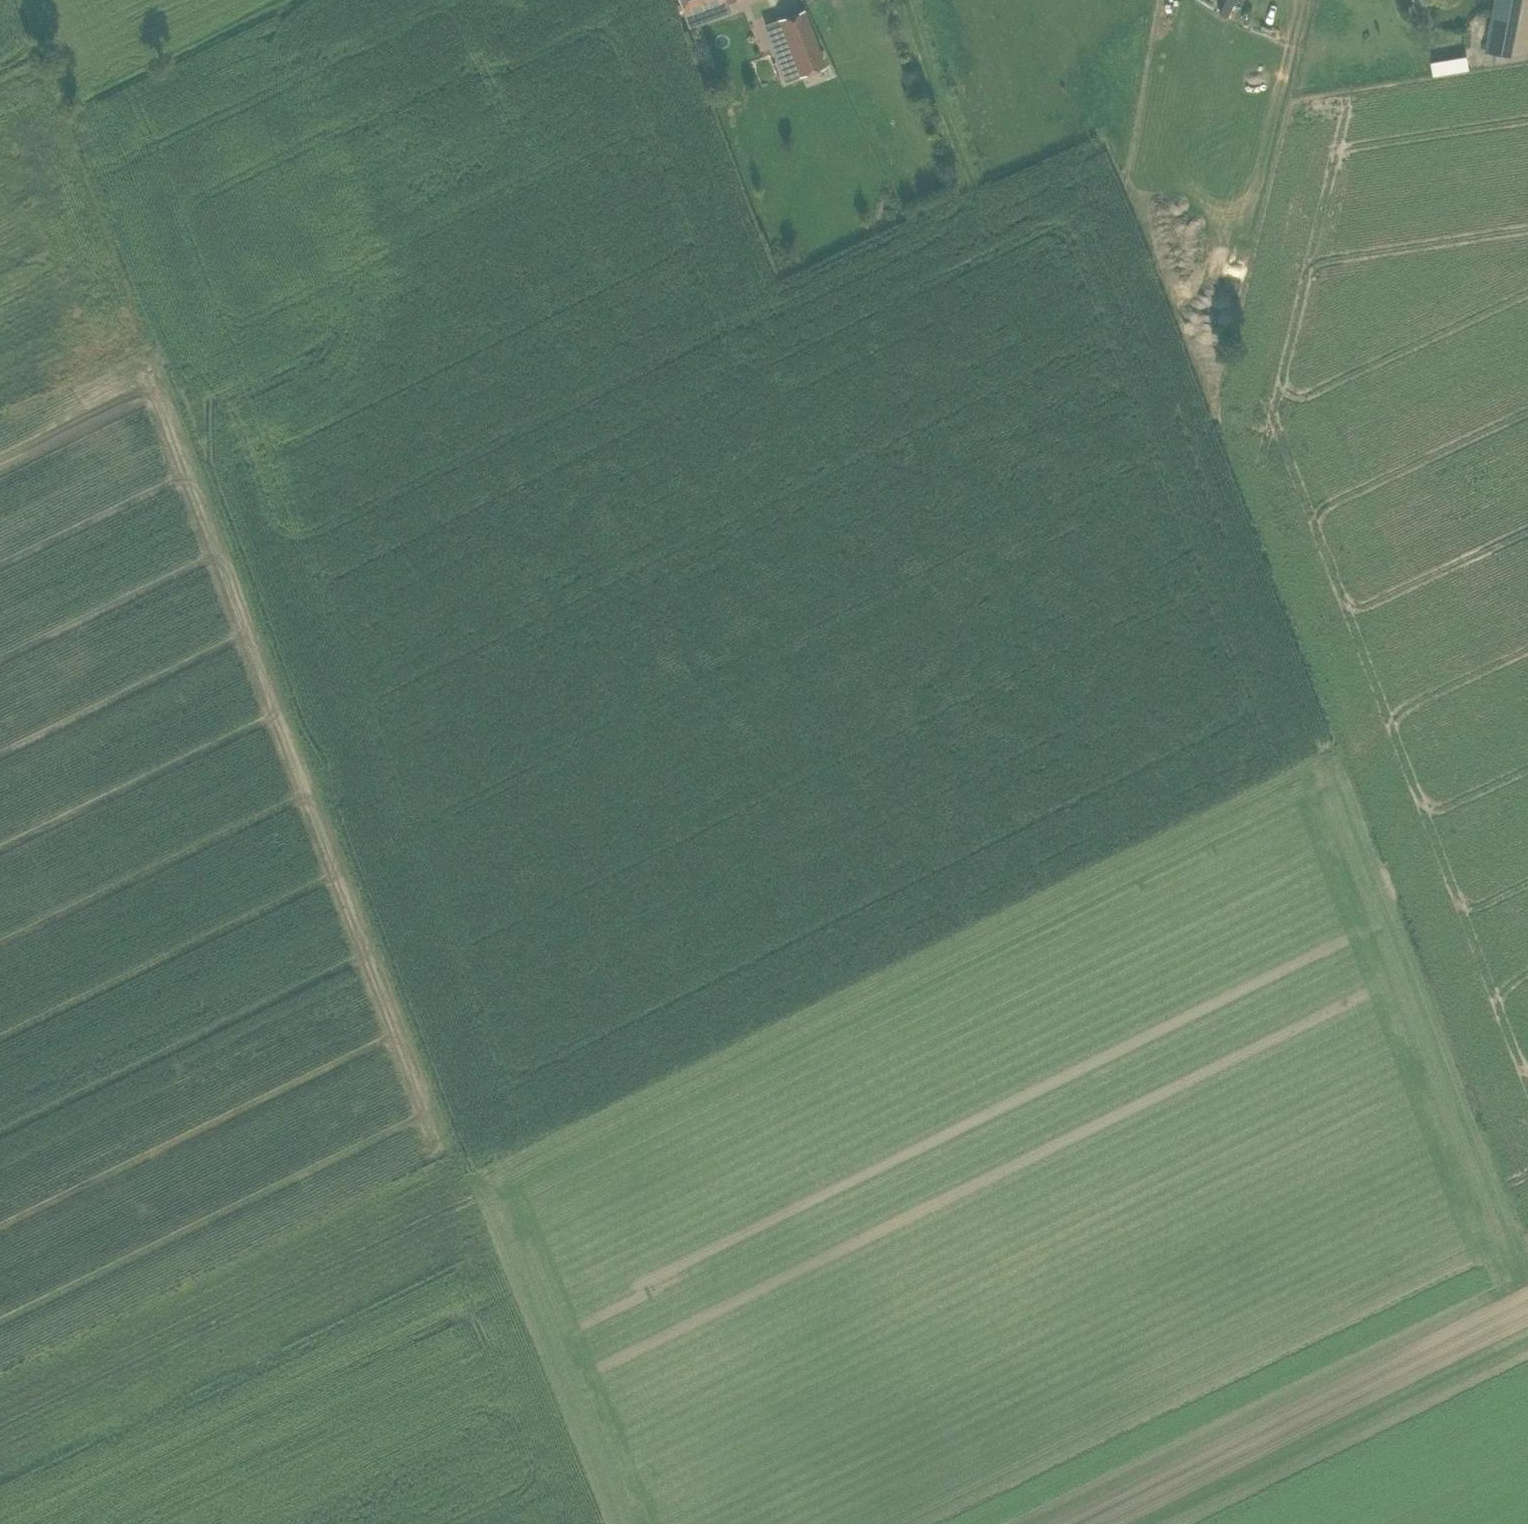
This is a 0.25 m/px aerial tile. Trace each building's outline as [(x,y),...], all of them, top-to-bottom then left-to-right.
[(685,13),(689,25),(709,18),(704,6),(720,0),(680,0),(685,13)] [(1484,50),(1509,55),(1520,0),(1494,0),(1484,50)] [(823,65),(803,10),(780,19),(790,45),(775,51),(786,79),(823,65)]
